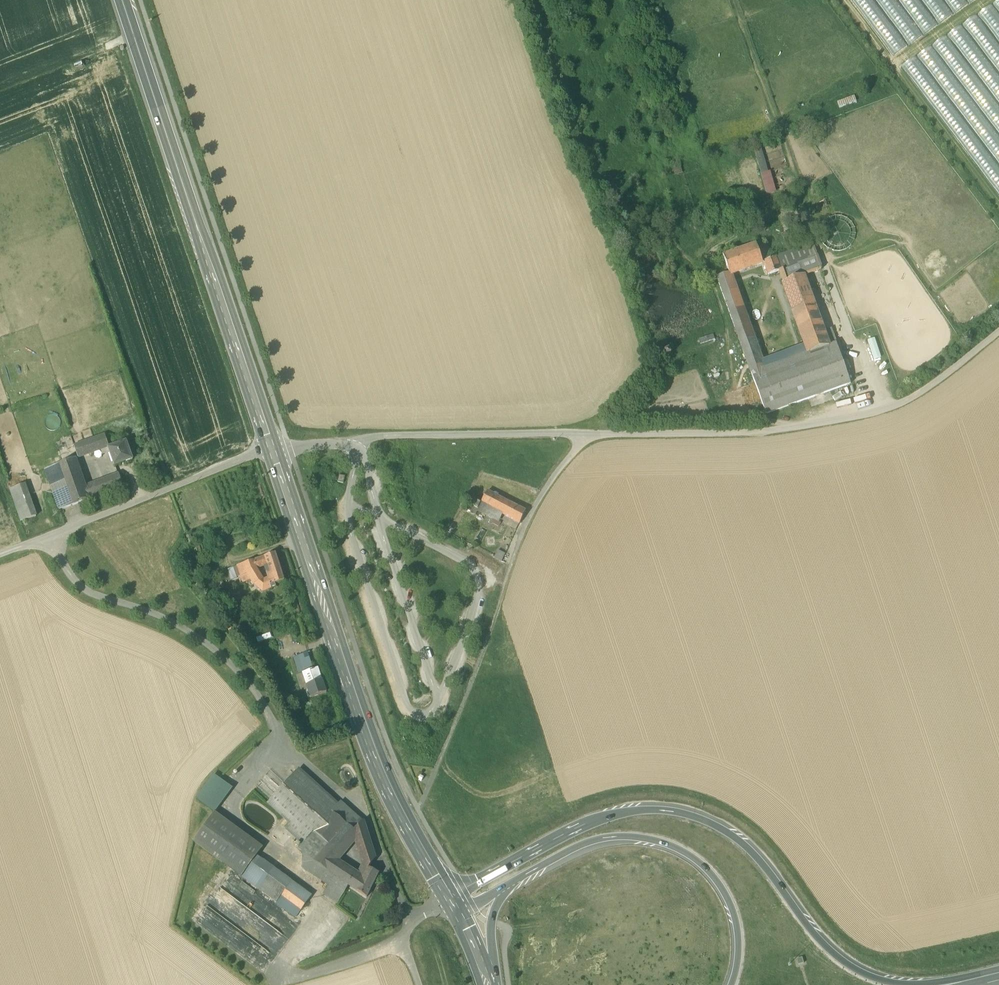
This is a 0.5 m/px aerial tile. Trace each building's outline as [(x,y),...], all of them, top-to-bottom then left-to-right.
[(854,97),(836,102),(838,107),(855,102),(854,97)] [(811,244),(776,256),(781,270),(780,270),(782,277),(784,282),(803,275),(820,269),(821,269),(821,268),(812,244),(812,243),(811,243),(811,244)] [(762,262),(757,246),(756,244),(723,256),(729,273),(729,274),(730,274),(762,262)] [(770,259),(764,261),(768,274),(780,270),(781,270),(776,256),(770,259)] [(729,273),(717,277),(723,295),(736,291),(730,274),(729,274),(729,273)] [(824,332),(803,275),(784,282),(810,352),(827,346),(829,345),(828,343),(824,332)] [(764,368),(736,291),(723,295),(740,341),(751,373),(764,368)] [(831,330),(824,332),(828,343),(835,340),(831,330)] [(850,384),(836,343),(829,345),(827,346),(842,387),(850,384)] [(764,368),(751,373),(766,413),(842,387),(827,346),(810,352),(764,368)] [(105,435),(74,446),(78,457),(109,446),(105,435)] [(126,442),(109,448),(115,465),(132,459),(126,442)] [(76,458),(45,469),(60,510),(90,498),(86,486),(76,458)] [(119,474),(86,486),(90,498),(123,486),(119,474)] [(36,516),(25,484),(10,489),(21,521),(36,516)] [(502,499),(487,491),(482,500),(481,502),(497,510),(500,505),(502,499)] [(525,511),(502,499),(500,505),(506,508),(503,513),(511,517),(510,518),(520,522),(525,511)] [(476,501),(470,512),(475,515),(478,509),(481,503),(479,502),(476,501)] [(497,510),(481,502),(481,503),(478,509),(498,520),(503,513),(506,508),(500,505),(497,510)] [(275,553),(266,556),(268,565),(265,566),(269,578),(268,578),(271,588),(276,586),(275,584),(284,581),(275,553)] [(266,556),(258,559),(261,567),(268,565),(266,556)] [(253,560),(244,563),(248,574),(249,579),(250,580),(256,585),(263,591),(271,588),(268,578),(264,580),(257,567),(253,560)] [(244,563),(238,566),(242,576),(248,574),(244,563)] [(248,574),(242,576),(244,582),(250,580),(249,579),(248,574)] [(308,652),(293,657),(299,674),(302,673),(313,669),(308,652)] [(313,669),(302,673),(307,685),(306,685),(322,680),(318,667),(313,669)] [(322,680),(306,685),(311,698),(327,692),(322,680)] [(299,770),(268,804),(291,825),(287,829),(303,844),(314,831),(320,824),(338,804),(299,770)] [(232,788),(214,775),(196,799),(214,812),(232,788)] [(338,804),(320,824),(334,838),(341,845),(346,849),(356,837),(354,831),(362,821),(340,802),(338,804)] [(263,848),(214,812),(193,841),(242,877),(263,848)] [(373,852),(363,821),(362,821),(354,831),(356,837),(362,856),(362,855),(373,852)] [(334,838),(320,824),(314,831),(329,844),(342,854),(346,849),(341,845),(334,838)] [(329,844),(314,831),(303,844),(298,849),(309,857),(302,866),(329,884),(343,894),(349,885),(356,874),(336,861),(342,854),(329,844)] [(373,852),(362,855),(367,868),(368,867),(369,868),(375,859),(373,852)] [(256,860),(243,878),(276,902),(290,884),(256,860)] [(362,879),(356,874),(349,885),(367,897),(379,873),(369,868),(368,867),(367,868),(362,879)] [(290,884),(276,902),(292,914),(293,912),(297,915),(309,899),(290,884)] [(343,894),(329,884),(324,893),(338,902),(343,894)] [(206,907),(198,925),(228,937),(231,938),(235,926),(240,927),(227,921),(228,915),(237,916),(240,911),(245,913),(246,904),(238,900),(239,891),(237,897),(216,889),(210,903),(217,906),(217,911),(208,907),(206,907)]
